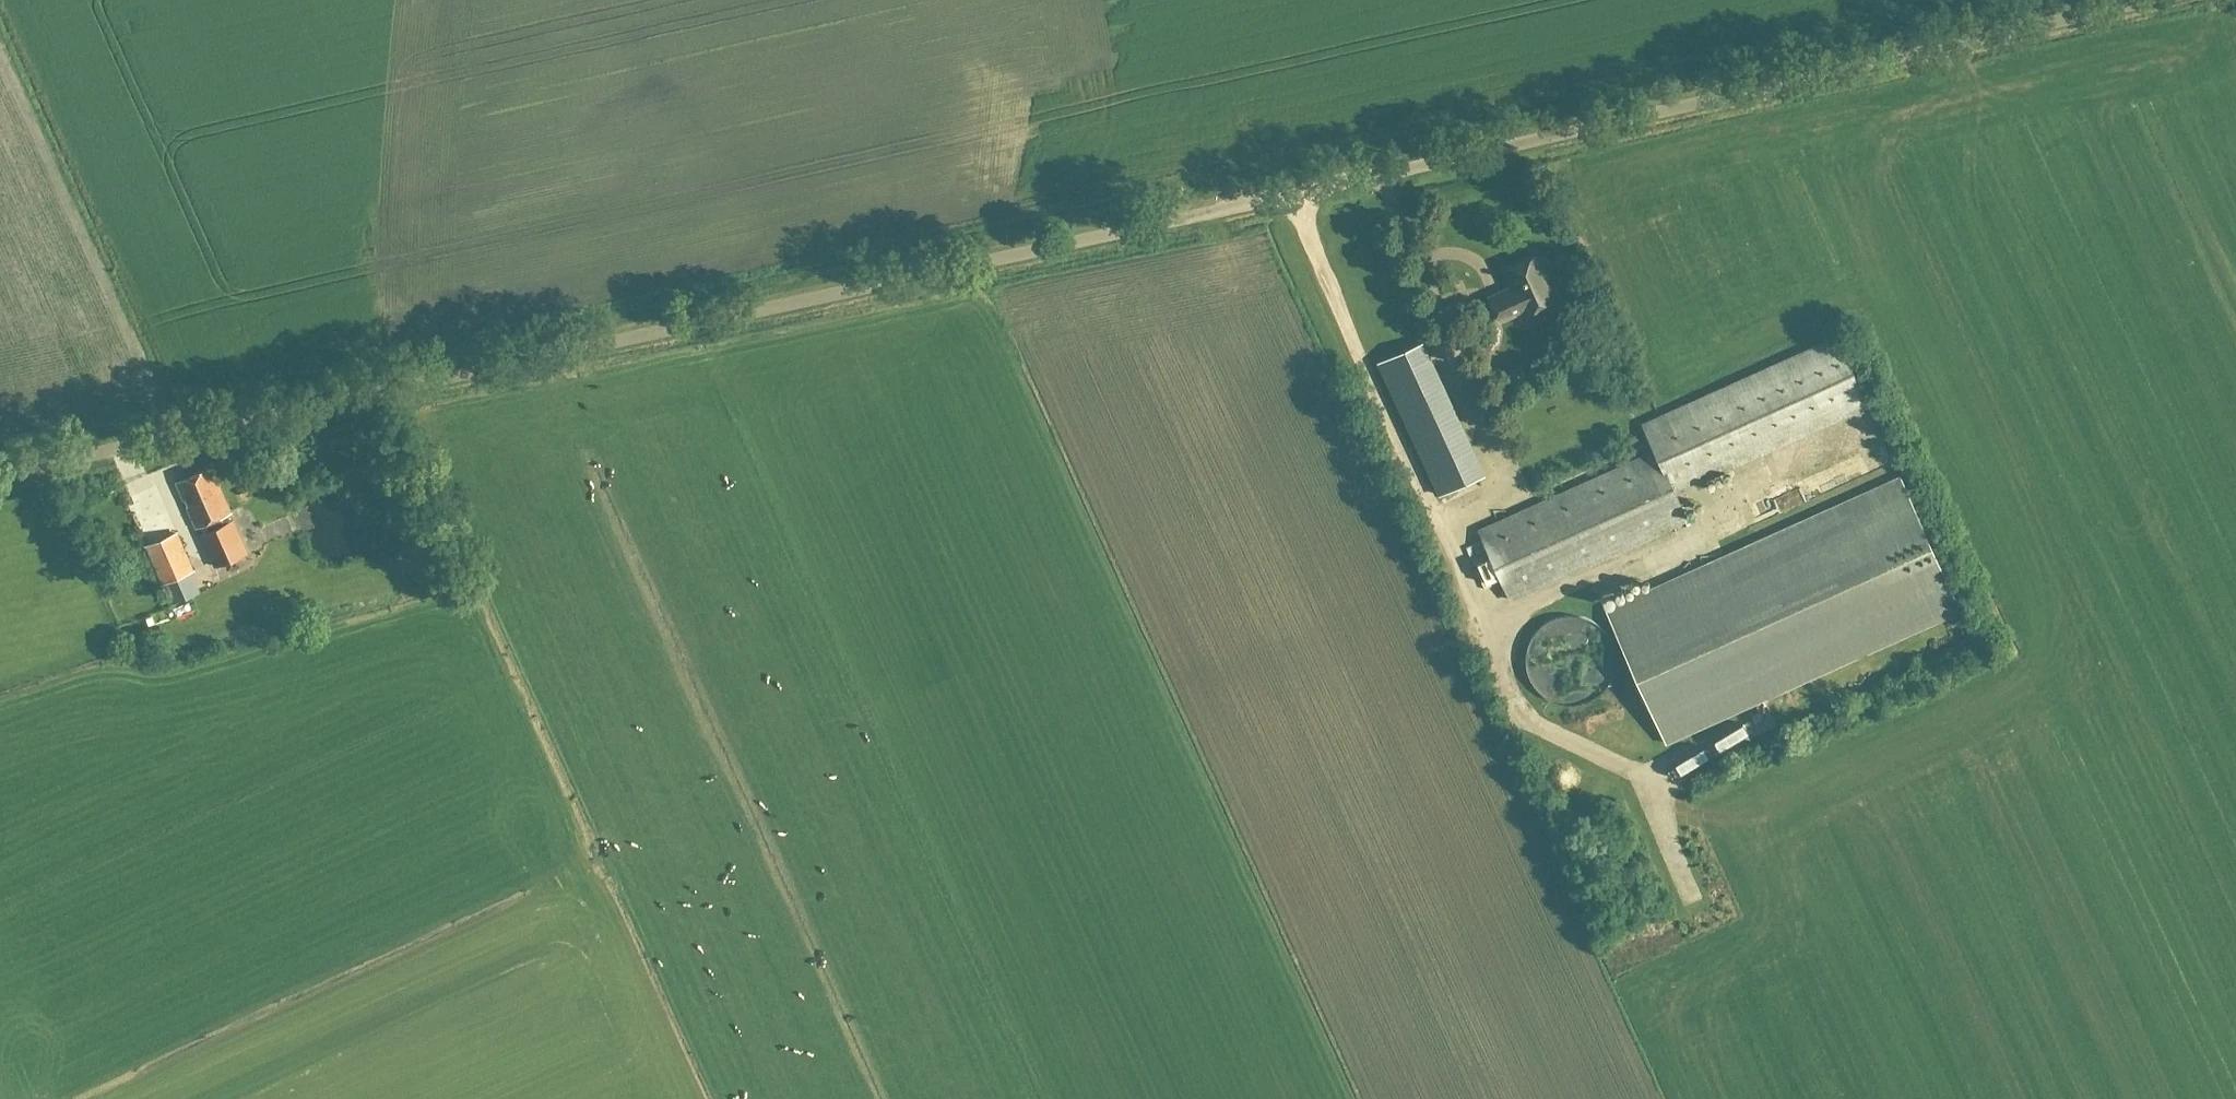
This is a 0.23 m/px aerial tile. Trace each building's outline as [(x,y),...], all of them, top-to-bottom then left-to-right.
[(1508,269),(1515,285),(1490,296),(1501,321),(1526,309),(1527,313),(1554,301),(1535,257),(1508,269)] [(1479,531),(1510,600),(1687,520),(1674,492),(1867,405),(1836,338),(1643,425),(1655,452),(1479,531)] [(1422,340),(1385,356),(1445,497),(1482,482),(1422,340)] [(1879,461),(1895,451),(1886,438),(1870,448),(1879,461)] [(230,521),(226,513),(230,511),(211,468),(176,484),(195,526),(204,522),(207,531),(198,535),(213,569),(248,553),(233,520),(230,521)] [(1792,473),(1769,484),(1778,503),(1802,492),(1792,473)] [(1902,484),(1607,617),(1665,745),(1960,611),(1902,484)] [(194,572),(176,533),(143,547),(161,587),(194,572)] [(1775,700),(1780,712),(1795,707),(1789,694),(1775,700)]
